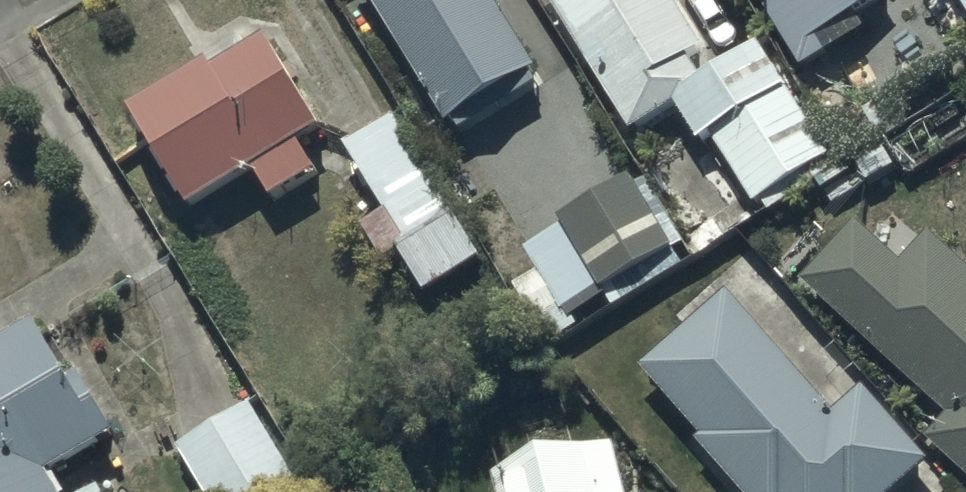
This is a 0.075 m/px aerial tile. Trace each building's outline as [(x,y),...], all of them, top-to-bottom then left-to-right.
[(448,126),(536,71),(492,0),(370,0),(448,126)] [(636,125),(685,97),(706,133),(714,128),(755,199),(835,153),(768,35),(713,67),(699,43),(710,37),(689,0),(565,0),(636,125)] [(806,56),(829,43),(822,32),(876,0),(773,0),(806,56)] [(213,47),(139,90),(197,194),(267,155),(282,182),(327,157),(311,128),(332,117),(279,23),(218,57),(213,47)] [(856,149),(883,136),(913,119),(896,90),(866,107),(862,99),(829,117),(849,153),(856,149)] [(396,107),(352,137),(395,199),(366,219),(389,253),(407,241),(435,281),(489,244),(396,107)] [(682,236),(639,164),(566,207),(578,228),(538,253),(545,265),(514,284),(544,335),(578,315),(571,303),(682,236)] [(807,268),(953,403),(933,426),(965,456),(965,252),(935,223),(910,250),(864,208),(807,268)] [(644,357),(761,491),(890,491),(933,455),(868,380),(838,406),(730,282),(644,357)] [(50,484),(114,446),(41,322),(0,346),(0,491),(55,491),(50,484)] [(182,436),(213,491),(279,491),(306,477),(257,389),(182,436)] [(496,459),(505,491),(635,491),(618,426),(496,459)]
